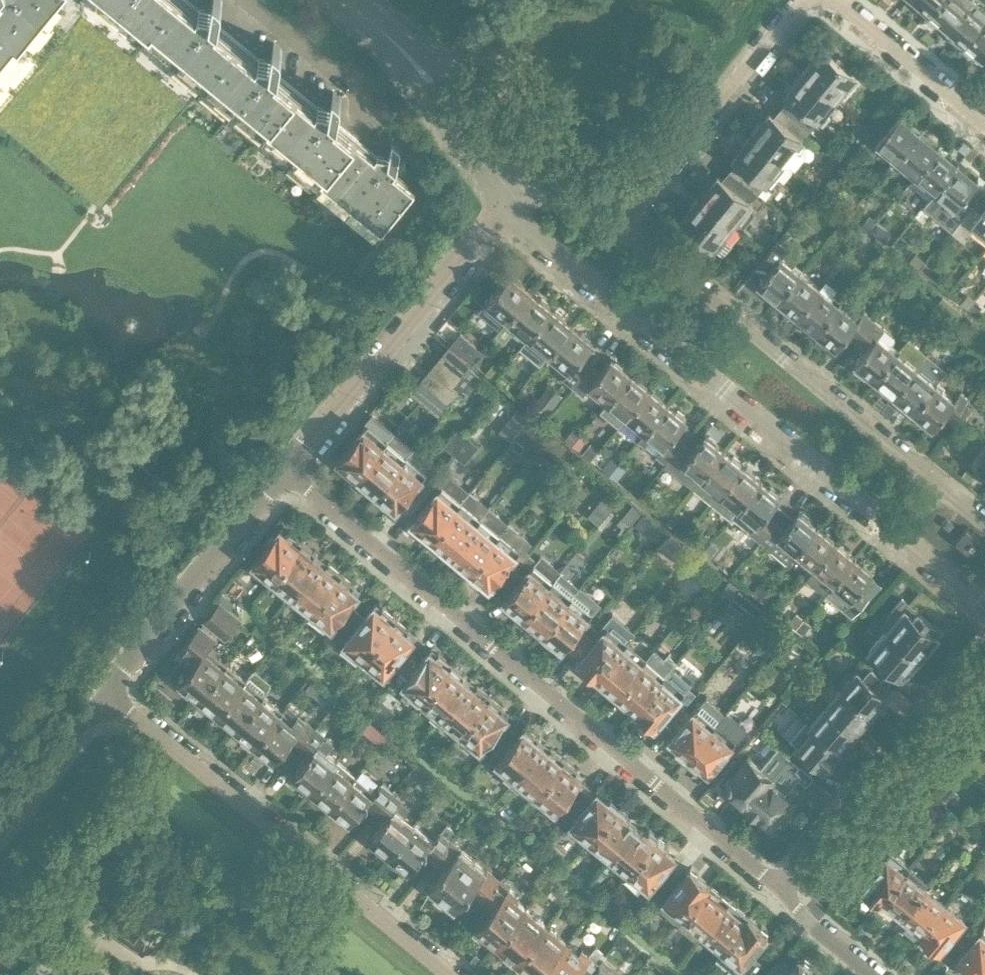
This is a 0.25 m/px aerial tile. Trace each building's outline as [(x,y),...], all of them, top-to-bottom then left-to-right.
[(101,200),(195,85),(368,228),(371,224),(382,232),(415,192),(395,175),(397,172),(401,150),(401,149),(401,148),(400,147),(400,145),(399,144),(393,139),(389,157),(376,155),(338,123),(342,102),(342,101),(342,99),(341,98),(340,97),(340,96),(333,90),(330,108),(317,106),(279,74),(282,52),(282,51),(282,49),(281,48),(280,47),(274,41),(271,60),(258,57),(219,25),(223,3),(223,1),(222,0),(213,0),(211,10),(198,8),(189,0),(0,0),(0,117),(101,200)] [(917,0),(914,4),(925,14),(937,0),(916,0),(917,0)] [(925,14),(937,24),(941,20),(946,25),(968,0),(937,0),(925,14)] [(946,25),(952,30),(949,34),(961,44),(984,16),(984,7),(977,0),(968,0),(946,25)] [(961,44),(973,54),(976,51),(984,58),(984,16),(961,44)] [(822,47),(811,60),(803,70),(836,98),(847,85),(850,88),(859,77),(822,47)] [(803,70),(785,92),(790,96),(782,106),(811,129),(836,98),(803,70)] [(769,111),(751,133),(784,161),(811,129),(782,106),(774,115),(769,111)] [(894,160),(921,128),(901,112),(894,121),(884,113),(862,141),(872,149),(876,144),(894,160)] [(940,144),(921,128),(894,160),(914,176),(940,144)] [(751,133),(733,155),(738,159),(730,168),(758,192),(784,161),(751,133)] [(928,197),(933,192),(959,160),(940,144),(914,176),(909,182),(928,197)] [(979,177),(959,160),(933,192),(952,208),(948,213),(958,221),(979,196),(970,188),(979,177)] [(717,173),(699,196),(732,224),(758,192),(730,168),(723,178),(717,173)] [(732,224),(699,196),(680,219),(714,247),(732,224)] [(979,196),(958,221),(952,228),(964,239),(974,226),(984,235),(984,201),(979,196)] [(871,227),(878,218),(872,213),(865,222),(871,227)] [(850,233),(857,239),(866,229),(859,223),(850,233)] [(866,229),(857,239),(864,245),(872,235),(866,229)] [(777,239),(760,261),(769,268),(757,283),(776,299),(800,270),(781,255),(787,247),(777,239)] [(916,251),(910,258),(919,266),(925,259),(916,251)] [(800,270),(776,299),(795,314),(819,286),(800,270)] [(479,310),(500,328),(508,318),(530,290),(522,283),(522,281),(515,275),(512,275),(510,273),(479,310)] [(819,286),(795,314),(815,330),(838,302),(819,286)] [(540,298),(530,290),(508,318),(529,336),(552,308),(549,306),(549,303),(542,297),(540,298)] [(968,293),(961,302),(967,307),(975,298),(968,293)] [(944,294),(934,305),(954,321),(963,310),(944,294)] [(981,304),(975,298),(967,307),(974,313),(981,304)] [(838,302),(815,330),(835,347),(847,333),(856,340),(874,319),(864,311),(858,318),(838,302)] [(554,309),(552,308),(529,336),(549,352),(572,325),(563,317),(564,315),(556,309),(554,309)] [(964,327),(971,318),(964,311),(956,320),(964,327)] [(874,319),(856,340),(866,348),(854,362),(873,379),(897,350),(878,335),(884,327),(874,319)] [(973,333),(981,324),(974,319),(966,328),(973,333)] [(581,332),(572,325),(549,352),(569,369),(563,376),(573,385),(591,363),(582,355),(593,342),(590,340),(591,337),(583,331),(581,332)] [(481,350),(461,332),(451,343),(472,361),(481,350)] [(448,347),(440,357),(461,375),(469,364),(448,347)] [(897,350),(873,379),(893,395),(916,367),(897,350)] [(440,357),(431,368),(452,385),(461,375),(440,357)] [(600,370),(591,363),(573,385),(583,393),(589,385),(608,401),(631,373),(622,366),(623,364),(616,358),(614,359),(612,357),(600,370)] [(912,411),(936,383),(943,374),(935,368),(928,377),(916,367),(893,395),(912,411)] [(431,368),(422,379),(450,403),(459,391),(452,385),(431,368)] [(638,379),(631,373),(608,401),(600,410),(618,425),(626,415),(649,388),(647,386),(647,384),(641,378),(638,379)] [(412,391),(440,415),(450,403),(422,379),(412,391)] [(954,421),(968,400),(970,398),(961,390),(954,398),(936,383),(912,411),(932,427),(943,413),(954,421)] [(548,385),(535,402),(548,412),(561,395),(548,385)] [(651,390),(649,388),(626,415),(645,431),(667,403),(659,396),(660,394),(653,389),(651,390)] [(667,403),(645,431),(639,438),(667,461),(685,440),(675,432),(686,418),(684,416),(684,414),(678,409),(676,410),(667,403)] [(513,437),(531,414),(519,405),(501,427),(513,437)] [(355,478),(394,432),(372,414),(366,421),(368,422),(338,459),(344,464),(341,467),(355,478)] [(574,428),(566,438),(572,443),(581,434),(574,428)] [(446,445),(455,453),(468,437),(459,429),(446,445)] [(376,491),(412,447),(394,432),(355,478),(368,489),(370,486),(376,491)] [(581,434),(572,443),(579,449),(587,439),(581,434)] [(694,447),(685,440),(667,461),(677,469),(683,462),(701,477),(724,450),(716,443),(716,440),(710,435),(708,436),(705,434),(694,447)] [(468,437),(455,453),(465,460),(478,445),(468,437)] [(396,508),(434,463),(414,446),(412,447),(376,491),(374,494),(387,505),(390,502),(396,508)] [(712,502),(743,465),(740,463),(740,460),(734,455),(732,456),(724,450),(701,477),(693,487),(712,502)] [(611,459),(603,469),(609,474),(617,464),(611,459)] [(617,464),(609,474),(616,479),(624,469),(617,464)] [(730,517),(732,515),(761,480),(753,473),(753,471),(747,466),(745,467),(743,465),(712,502),(730,517)] [(769,486),(761,480),(732,515),(750,530),(760,538),(778,517),(769,509),(780,495),(777,493),(776,490),(771,486),(769,486)] [(418,531),(428,540),(461,500),(442,484),(411,520),(418,526),(418,531)] [(600,520),(617,502),(606,493),(590,511),(600,520)] [(461,500),(428,540),(439,549),(444,548),(450,553),(480,516),(461,500)] [(667,505),(659,515),(665,520),(673,510),(667,505)] [(467,571),(500,532),(507,523),(508,521),(489,506),(480,516),(450,553),(456,558),(456,563),(467,571)] [(673,510),(665,520),(672,526),(680,516),(673,510)] [(787,524),(778,517),(760,538),(770,547),(777,539),(794,554),(817,526),(809,519),(810,517),(803,512),(801,513),(799,511),(787,524)] [(949,529),(954,523),(948,518),(943,524),(949,529)] [(500,532),(467,571),(478,581),(483,580),(489,585),(507,563),(515,569),(529,552),(524,548),(529,541),(507,523),(500,532)] [(825,533),(817,526),(794,554),(813,569),(835,541),(833,540),(834,537),(827,532),(825,533)] [(253,561),(273,577),(303,541),(289,530),(287,533),(280,527),(253,561)] [(979,538),(966,527),(955,541),(968,551),(969,550),(973,553),(982,542),(978,539),(979,538)] [(704,535),(696,545),(702,551),(711,541),(704,535)] [(316,551),(303,541),(273,577),(293,593),(320,560),(314,554),(316,551)] [(711,541),(702,551),(709,556),(717,546),(711,541)] [(838,543),(835,541),(813,569),(831,584),(854,557),(846,550),(846,548),(840,542),(838,543)] [(553,578),(559,571),(561,569),(542,553),(504,598),(510,603),(508,606),(520,617),(553,578)] [(862,563),(854,557),(831,584),(849,599),(843,607),(852,615),(871,594),(861,586),(873,572),(870,570),(871,568),(864,563),(862,563)] [(326,564),(320,560),(293,593),(312,608),(342,572),(328,561),(326,564)] [(542,630),(578,586),(559,571),(553,578),(520,617),(534,628),(536,625),(542,630)] [(355,583),(342,572),(312,608),(332,625),(359,591),(352,586),(355,583)] [(760,582),(752,592),(759,597),(767,588),(760,582)] [(578,586),(542,630),(540,633),(553,644),(556,641),(562,647),(565,643),(571,649),(592,626),(585,620),(598,603),(578,586)] [(767,588),(759,597),(765,603),(773,593),(767,588)] [(740,589),(732,599),(757,619),(765,608),(740,589)] [(241,619),(220,601),(204,620),(225,638),(241,619)] [(908,602),(886,627),(923,659),(933,646),(929,642),(937,633),(931,628),(935,624),(918,610),(908,602)] [(344,639),(364,656),(396,617),(383,606),(380,609),(374,604),(344,639)] [(797,612),(789,622),(796,628),(804,618),(797,612)] [(596,676),(627,640),(634,631),(613,613),(597,630),(592,626),(571,649),(580,657),(575,663),(589,674),(591,671),(596,676)] [(409,628),(396,617),(364,656),(385,672),(390,665),(398,671),(413,653),(405,647),(413,637),(407,631),(409,628)] [(804,618),(796,628),(802,633),(810,623),(804,618)] [(191,690),(199,697),(228,663),(208,647),(212,642),(211,634),(199,624),(180,648),(195,660),(179,680),(181,682),(181,686),(187,691),(191,690)] [(923,659),(886,627),(869,647),(879,656),(872,665),(890,680),(898,671),(902,675),(907,668),(911,672),(923,659)] [(627,640),(596,676),(603,681),(600,684),(614,696),(647,657),(627,640)] [(421,660),(413,653),(398,671),(406,678),(403,681),(423,697),(452,663),(439,651),(436,654),(430,649),(421,660)] [(647,657),(614,696),(627,707),(629,704),(636,709),(666,674),(647,657)] [(228,663),(199,697),(207,703),(207,707),(216,715),(246,678),(228,663)] [(437,720),(469,682),(462,677),(465,674),(452,663),(423,697),(435,707),(430,714),(437,720)] [(857,668),(841,686),(875,715),(885,703),(881,699),(886,693),(883,689),(890,680),(872,665),(864,674),(857,668)] [(673,703),(685,690),(691,682),(672,666),(666,674),(636,709),(641,714),(638,717),(652,728),(659,719),(666,725),(680,709),(673,703)] [(237,728),(265,694),(264,693),(271,684),(270,683),(271,682),(254,669),(246,678),(216,715),(224,721),(228,721),(237,728)] [(461,729),(490,695),(477,684),(475,687),(469,682),(437,720),(444,726),(449,719),(461,729)] [(875,715),(841,686),(825,704),(855,730),(860,723),(864,727),(875,715)] [(265,694),(237,728),(244,734),(244,738),(253,745),(283,709),(265,694)] [(504,706),(490,695),(461,729),(457,734),(477,751),(482,745),(490,752),(507,732),(499,725),(508,715),(501,709),(504,706)] [(716,722),(720,717),(725,711),(706,695),(688,716),(680,709),(666,725),(674,732),(662,746),(681,763),(686,757),(716,722)] [(855,730),(825,704),(810,723),(813,726),(843,751),(854,739),(850,735),(855,730)] [(283,709),(253,745),(261,752),(265,751),(273,758),(289,739),(299,747),(315,727),(298,713),(294,718),(283,709)] [(701,779),(735,739),(729,734),(733,729),(720,717),(716,722),(686,757),(681,763),(701,779)] [(387,732),(370,721),(365,728),(382,739),(387,732)] [(516,776),(543,745),(537,740),(539,736),(526,725),(497,760),(508,769),(503,776),(511,782),(516,776)] [(843,751),(813,726),(798,744),(823,766),(829,760),(833,763),(843,751)] [(315,727),(299,747),(309,755),(293,774),(301,781),(301,785),(311,793),(338,760),(328,751),(334,743),(315,727)] [(549,749),(543,745),(516,776),(536,793),(565,758),(551,746),(549,749)] [(737,795),(745,801),(759,785),(763,787),(773,775),(748,754),(724,783),(726,785),(725,791),(731,796),(737,795)] [(759,785),(745,801),(776,827),(789,813),(785,810),(794,798),(782,788),(793,775),(806,786),(815,776),(790,755),(781,765),(773,775),(763,787),(759,785)] [(565,758),(536,793),(563,815),(588,786),(580,779),(582,777),(575,772),(578,769),(565,758)] [(338,760),(311,793),(319,800),(322,799),(331,805),(356,775),(338,760)] [(356,775),(331,805),(331,806),(331,810),(338,816),(342,814),(349,821),(365,802),(376,810),(392,790),(382,782),(375,790),(356,775)] [(597,790),(595,792),(588,786),(563,815),(591,838),(619,803),(611,796),(606,797),(597,790)] [(415,823),(405,814),(411,807),(401,799),(402,798),(392,790),(376,810),(386,819),(370,838),(374,841),(373,845),(382,852),(385,850),(389,854),(415,823)] [(619,803),(591,838),(610,854),(636,822),(628,815),(628,810),(619,803)] [(645,829),(636,822),(610,854),(629,870),(658,835),(649,828),(645,829)] [(415,823),(389,854),(393,857),(392,860),(401,867),(404,866),(408,869),(424,850),(434,859),(451,838),(457,831),(447,823),(434,839),(415,823)] [(973,842),(979,834),(974,830),(968,837),(973,842)] [(658,835),(629,870),(649,886),(654,881),(664,869),(675,854),(667,847),(667,842),(658,835)] [(451,838),(434,859),(444,867),(428,886),(455,908),(472,886),(479,892),(477,894),(484,899),(501,880),(451,838)] [(860,886),(880,902),(906,870),(910,865),(890,849),(860,886)] [(684,914),(710,883),(690,866),(678,881),(668,893),(664,898),(684,914)] [(664,869),(654,881),(661,887),(671,874),(664,869)] [(906,870),(880,902),(894,913),(896,910),(902,914),(925,886),(906,870)] [(668,893),(678,881),(671,874),(661,887),(668,893)] [(501,880),(484,899),(493,906),(477,926),(497,943),(527,908),(514,897),(517,893),(501,880)] [(723,894),(710,883),(684,914),(703,930),(728,901),(722,896),(723,894)] [(925,886),(902,914),(908,919),(905,922),(919,933),(945,902),(925,886)] [(748,914),(735,903),(733,905),(728,901),(703,930),(722,946),(748,914)] [(939,950),(962,921),(965,918),(945,902),(919,933),(939,950)] [(527,908),(497,943),(517,960),(547,924),(527,908)] [(748,914),(722,946),(716,952),(743,974),(757,957),(751,952),(768,931),(748,914)] [(517,960),(536,974),(539,974),(567,941),(547,924),(517,960)] [(984,963),(984,927),(984,926),(954,962),(968,974),(971,969),(976,974),(984,963)] [(0,948),(0,950),(9,958),(16,950),(7,941),(0,948)] [(539,974),(573,974),(575,974),(587,974),(605,953),(596,946),(589,954),(582,948),(579,951),(567,941),(539,974)] [(615,974),(608,969),(614,961),(605,953),(587,974),(615,974)] [(820,970),(804,957),(800,957),(799,956),(783,974),(816,974),(820,970)] [(976,974),(978,974),(984,974),(984,963),(976,974)]
